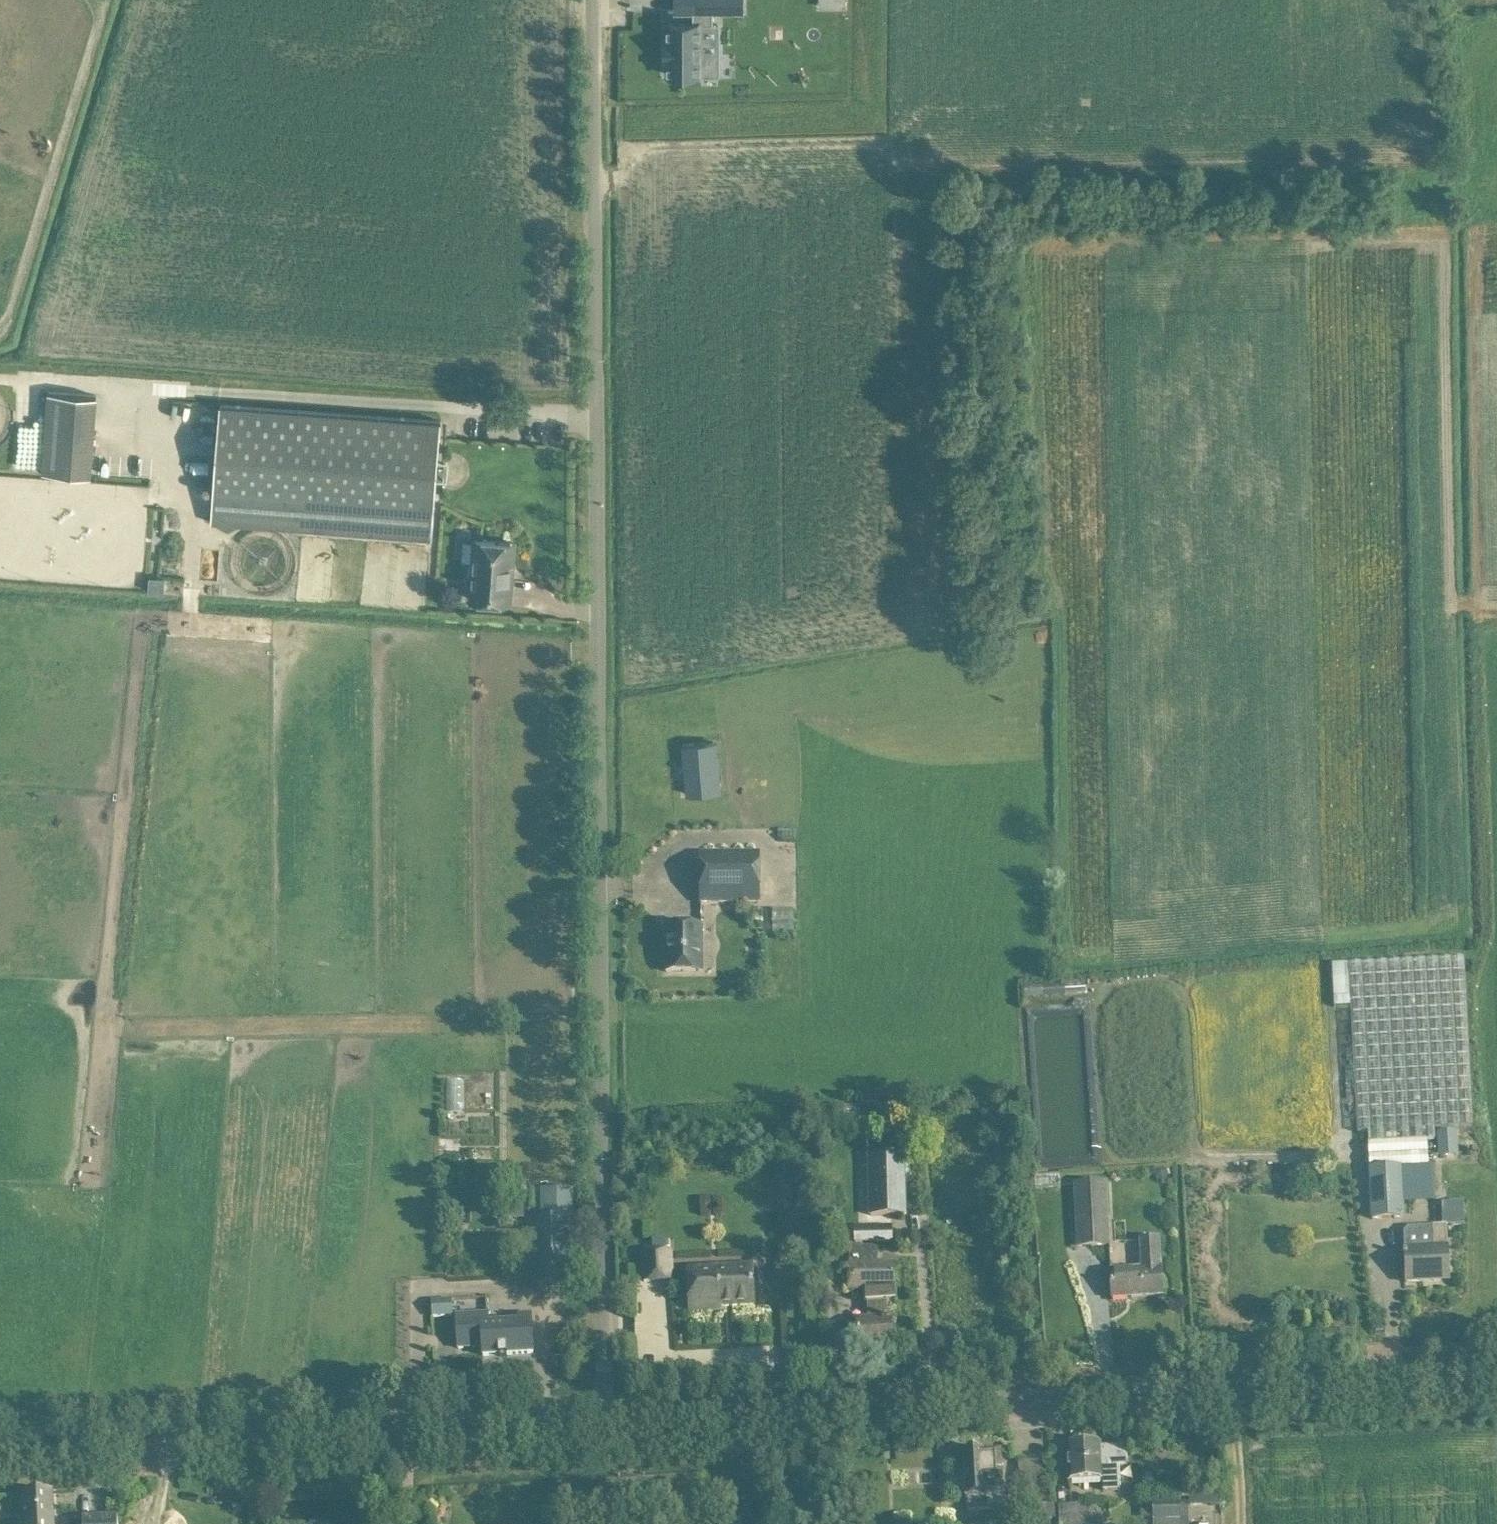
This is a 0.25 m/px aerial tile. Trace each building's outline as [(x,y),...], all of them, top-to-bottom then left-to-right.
[(665,39),(665,58),(668,57),(668,74),(718,74),(718,53),(700,53),(700,23),(713,23),(713,11),(742,10),(742,0),(693,0),(693,11),(693,22),(668,22),(668,39),(665,39)] [(97,395),(49,392),(43,472),(91,476),(97,395)] [(211,522),(432,539),(441,421),(220,404),(211,522)] [(508,575),(510,543),(475,540),(470,599),(510,602),(512,575),(508,575)] [(687,794),(719,791),(715,742),(682,745),(687,794)] [(701,854),(701,902),(759,901),(759,853),(701,854)] [(702,971),(701,926),(666,926),(666,943),(669,943),(669,952),(666,952),(666,972),(702,971)] [(1463,959),(1352,965),(1358,1131),(1369,1131),(1371,1168),(1373,1218),(1403,1217),(1403,1203),(1401,1166),(1429,1165),(1427,1141),(1436,1140),(1435,1128),(1473,1125),(1463,959)] [(1439,1156),(1458,1154),(1456,1131),(1438,1132),(1439,1156)] [(905,1214),(904,1171),(907,1171),(906,1159),(904,1159),(904,1154),(870,1155),(871,1215),(905,1214)] [(1109,1245),(1107,1181),(1075,1182),(1077,1246),(1109,1245)] [(532,1220),(532,1284),(572,1284),(572,1189),(540,1188),(541,1220),(532,1220)] [(524,1203),(524,1192),(508,1192),(508,1203),(524,1203)] [(1447,1248),(1447,1225),(1409,1226),(1404,1232),(1405,1249),(1403,1249),(1404,1257),(1405,1257),(1406,1282),(1423,1282),(1423,1276),(1449,1274),(1447,1248)] [(855,1227),(855,1242),(892,1241),(892,1227),(855,1227)] [(1162,1295),(1159,1238),(1140,1240),(1141,1268),(1110,1270),(1112,1298),(1162,1295)] [(851,1264),(877,1263),(877,1246),(851,1246),(851,1264)] [(680,1287),(680,1257),(649,1258),(649,1287),(680,1287)] [(893,1346),(891,1318),(889,1318),(888,1302),(895,1302),(893,1263),(877,1263),(851,1264),(849,1264),(849,1288),(866,1288),(867,1305),(868,1305),(868,1303),(873,1303),(874,1321),(857,1322),(859,1348),(893,1346)] [(754,1304),(752,1269),(718,1271),(718,1267),(688,1269),(690,1311),(720,1309),(720,1306),(754,1304)] [(433,1318),(453,1317),(452,1300),(432,1301),(433,1318)] [(476,1346),(483,1345),(483,1356),(533,1353),(531,1320),(488,1322),(487,1313),(456,1315),(458,1348),(476,1347),(476,1346)] [(1066,1445),(1068,1481),(1103,1479),(1103,1490),(1120,1489),(1119,1467),(1127,1466),(1126,1445),(1102,1446),(1102,1443),(1066,1445)] [(963,1451),(965,1497),(967,1497),(968,1511),(1003,1508),(1001,1466),(1000,1450),(984,1451),(984,1449),(963,1451)] [(1018,1463),(1022,1500),(1051,1499),(1051,1489),(1046,1489),(1043,1461),(1018,1463)] [(23,1497),(24,1521),(23,1521),(23,1523),(54,1523),(52,1493),(23,1494),(23,1497)] [(1060,1523),(1102,1523),(1101,1516),(1094,1517),(1093,1503),(1059,1506),(1060,1523)] [(1153,1523),(1181,1523),(1180,1503),(1152,1503),(1152,1505),(1141,1505),(1141,1519),(1152,1519),(1153,1523)]
